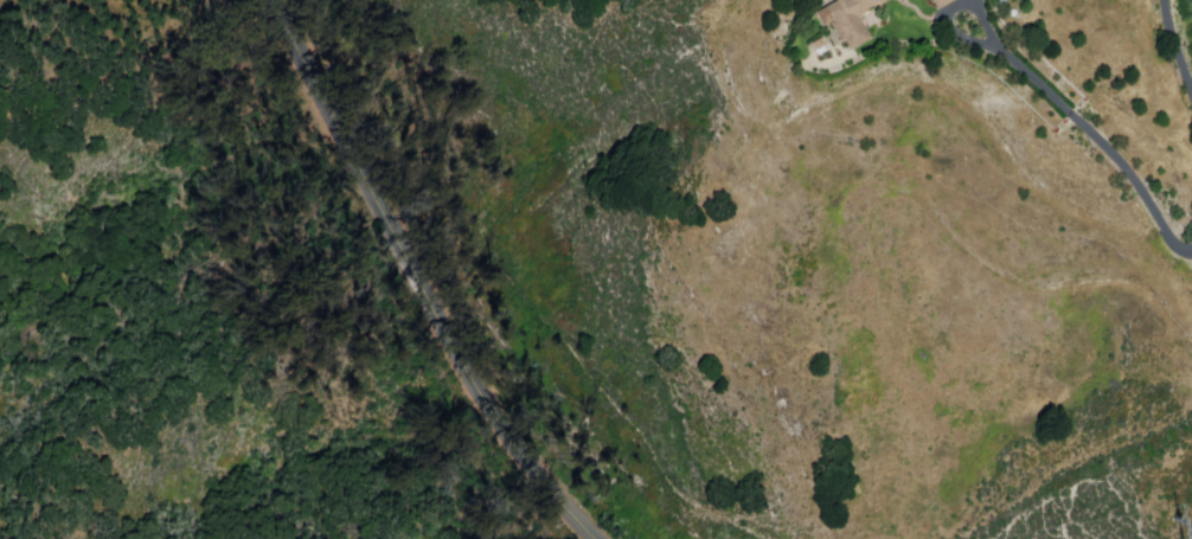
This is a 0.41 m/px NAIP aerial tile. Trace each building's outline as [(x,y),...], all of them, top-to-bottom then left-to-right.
[(815,14),(842,0),(891,0),(883,5),(880,1),(863,11),(865,15),(859,18),(871,40),(848,52),(842,41),(841,43),(832,24),(822,28),(815,14)] [(937,11),(931,0),(958,0),(937,11)]
